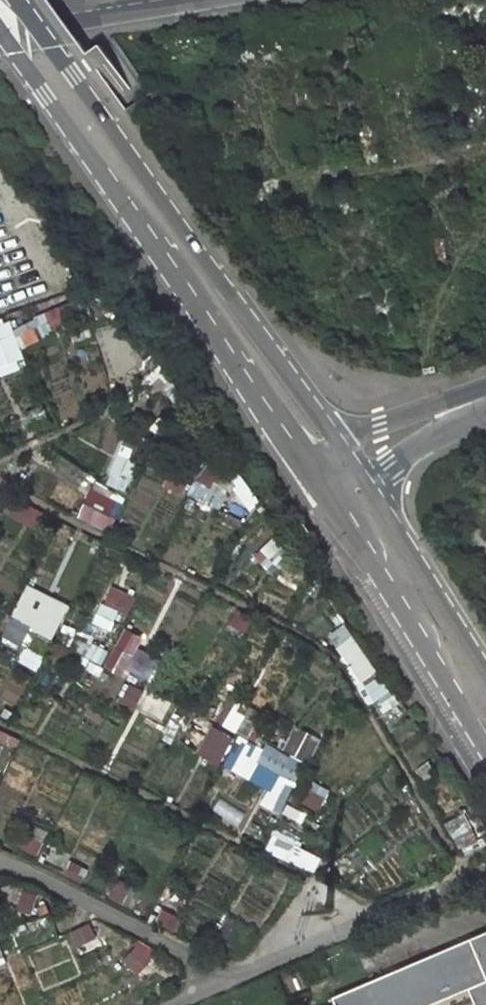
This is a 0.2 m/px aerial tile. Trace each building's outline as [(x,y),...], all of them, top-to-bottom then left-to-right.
[(29,368),(14,319),(0,324),(0,377),(29,368)] [(113,532),(125,503),(93,491),(82,520),(113,532)] [(13,619),(56,639),(72,606),(30,585),(13,619)] [(125,675),(144,638),(130,631),(110,667),(125,675)] [(264,804),(281,813),(309,762),(291,752),(301,734),(296,731),(283,754),(268,745),(258,764),(279,776),(264,804)] [(79,925),(94,977),(134,966),(124,930),(105,935),(101,919),(79,925)] [(466,998),(469,1004),(485,1004),(485,941),(334,1004),(450,1004),(466,998)]
